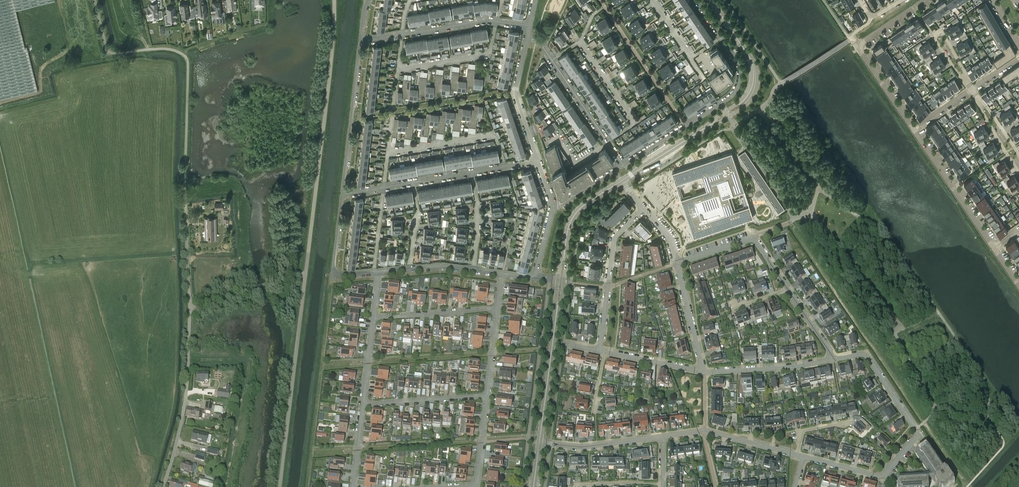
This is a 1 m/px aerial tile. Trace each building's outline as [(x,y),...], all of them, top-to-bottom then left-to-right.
[(37,91),(27,47),(25,48),(16,10),(54,1),(54,0),(0,0),(0,100),(37,91)] [(194,13),(199,12),(200,16),(205,15),(207,15),(206,5),(204,5),(203,2),(203,0),(198,0),(198,1),(195,2),(196,6),(193,6),(193,9),(194,13)] [(226,1),(223,2),(224,9),(236,7),(235,0),(226,0),(226,1)] [(678,6),(681,10),(689,5),(686,0),(678,6)] [(847,9),(854,5),(852,0),(842,0),(847,9)] [(951,9),(945,0),(944,0),(940,3),(946,12),(948,14),(952,11),(951,9)] [(951,9),(955,6),(951,0),(945,0),(951,9)] [(621,8),(624,13),(635,6),(632,1),(621,8)] [(212,6),(211,6),(212,12),(213,12),(214,17),(215,23),(221,22),(221,23),(225,22),(224,17),(221,17),(221,11),(219,2),(212,3),(212,6)] [(383,10),(384,10),(387,10),(386,10),(390,11),(391,3),(384,3),(383,2),(383,7),(383,10)] [(976,8),(979,13),(989,8),(986,2),(976,8)] [(180,4),(180,6),(179,6),(180,13),(181,13),(182,17),(189,16),(189,18),(194,18),(193,9),(191,9),(190,5),(188,5),(187,3),(180,4)] [(510,3),(509,9),(512,9),(512,10),(513,10),(523,12),(524,7),(513,4),(510,3)] [(942,15),(946,12),(940,3),(936,6),(942,15)] [(149,9),(147,9),(148,15),(150,14),(150,17),(151,19),(157,18),(163,17),(162,10),(157,11),(156,5),(149,6),(149,9)] [(681,10),(684,15),(692,9),(689,5),(681,10)] [(635,6),(624,13),(628,18),(638,11),(635,6)] [(943,17),(942,15),(936,6),(931,9),(937,18),(939,20),(943,17)] [(166,24),(171,24),(171,20),(175,19),(175,16),(176,16),(175,11),(174,11),(174,7),(167,8),(167,14),(165,15),(166,24)] [(569,12),(570,13),(571,13),(576,22),(577,22),(582,18),(575,8),(569,12)] [(979,13),(982,18),(992,13),(989,8),(979,13)] [(387,10),(384,10),(383,10),(379,9),(379,12),(378,12),(378,17),(386,18),(386,10),(387,10)] [(684,15),(687,19),(695,14),(692,9),(684,15)] [(858,24),(863,21),(858,11),(856,12),(854,9),(849,12),(850,15),(852,14),(854,18),(852,19),(854,22),(856,21),(858,24)] [(933,21),(937,18),(931,9),(927,12),(933,21)] [(928,24),(933,21),(927,12),(922,15),(928,24)] [(578,23),(577,22),(576,22),(571,13),(570,13),(565,17),(572,27),(578,23)] [(982,18),(985,24),(995,18),(992,13),(982,18)] [(687,19),(690,24),(698,18),(695,14),(687,19)] [(378,24),(385,25),(386,18),(378,17),(378,19),(377,19),(377,24),(378,24)] [(599,29),(609,22),(605,17),(595,24),(599,29)] [(629,24),(633,29),(643,22),(640,17),(629,24)] [(690,24),(693,28),(701,22),(698,18),(690,24)] [(913,21),(919,30),(924,27),(918,18),(913,21)] [(947,28),(950,33),(962,27),(957,18),(951,21),(954,25),(947,28)] [(985,24),(988,29),(998,23),(995,18),(985,24)] [(921,32),(919,30),(913,21),(908,24),(916,35),(921,32)] [(612,28),(609,22),(599,29),(602,35),(612,28)] [(643,22),(633,29),(636,34),(647,27),(643,22)] [(705,27),(701,22),(693,28),(696,33),(705,27)] [(988,29),(991,34),(1001,28),(998,23),(988,29)] [(384,31),(385,25),(378,24),(377,26),(376,32),(384,31)] [(911,39),(916,35),(908,24),(904,27),(904,28),(910,36),(910,37),(911,39)] [(696,33),(699,37),(708,31),(705,27),(696,33)] [(967,35),(962,27),(950,33),(953,38),(959,35),(961,38),(967,35)] [(559,31),(560,33),(565,39),(570,36),(564,28),(559,31)] [(906,39),(910,37),(910,36),(904,28),(900,31),(906,39)] [(994,39),(1004,33),(1001,28),(991,34),(994,39)] [(507,37),(517,39),(519,33),(512,32),(512,30),(509,30),(509,31),(507,37)] [(640,39),(644,44),(654,36),(651,31),(640,39)] [(699,37),(702,42),(711,36),(708,31),(699,37)] [(900,31),(895,34),(901,42),(901,43),(902,45),(907,41),(906,39),(900,31)] [(560,33),(555,36),(562,46),(567,43),(565,39),(560,33)] [(994,39),(997,44),(1007,38),(1004,33),(994,39)] [(897,46),(901,43),(901,42),(895,34),(891,37),(897,46)] [(601,42),(604,47),(615,40),(611,35),(601,42)] [(956,45),(959,50),(971,43),(967,35),(961,38),(963,41),(956,45)] [(507,37),(506,36),(504,42),(506,42),(516,44),(517,39),(507,37)] [(654,36),(644,44),(647,49),(658,41),(654,36)] [(714,40),(711,36),(702,42),(705,46),(714,40)] [(1000,50),(1002,48),(1010,44),(1007,38),(997,44),(1000,50)] [(551,40),(549,45),(552,50),(554,49),(557,52),(560,51),(556,45),(555,46),(551,40)] [(618,45),(615,40),(604,47),(608,52),(618,45)] [(915,46),(920,54),(932,46),(929,41),(923,45),(921,42),(915,46)] [(885,48),(887,47),(884,42),(873,49),(876,54),(885,48)] [(971,43),(959,50),(962,55),(968,51),(970,54),(976,51),(971,43)] [(1016,54),(1010,44),(1002,48),(1005,53),(993,61),(995,63),(997,67),(1016,54)] [(373,53),(374,53),(380,54),(381,46),(373,47),(373,50),(373,53)] [(651,53),(655,58),(665,51),(662,46),(651,53)] [(926,61),(931,58),(929,55),(935,51),(932,46),(920,54),(926,61)] [(502,47),(501,52),(504,52),(504,53),(514,55),(515,50),(505,47),(505,48),(502,47)] [(730,73),(733,71),(717,47),(710,52),(721,69),(710,77),(717,88),(733,77),(730,73)] [(619,59),(627,54),(623,48),(615,54),(619,59)] [(876,54),(879,59),(888,53),(885,48),(876,54)] [(669,56),(665,51),(655,58),(658,63),(669,56)] [(372,60),(379,61),(380,54),(374,53),(373,53),(372,53),(372,57),(372,58),(372,60)] [(560,58),(563,63),(570,57),(567,53),(560,58)] [(891,58),(891,57),(888,53),(879,59),(880,58),(883,63),(891,58)] [(630,59),(627,54),(619,59),(619,60),(616,62),(619,67),(630,59)] [(886,68),(886,69),(897,61),(893,56),(891,57),(891,58),(883,63),(886,68)] [(980,61),(984,67),(986,70),(989,69),(992,68),(989,64),(991,63),(992,63),(988,56),(987,56),(987,57),(980,61)] [(513,60),(503,58),(501,57),(500,63),(502,64),(502,63),(512,65),(513,60)] [(563,63),(566,67),(573,62),(570,57),(563,63)] [(926,61),(931,69),(942,62),(939,57),(933,61),(931,58),(926,61)] [(372,65),(371,67),(378,68),(379,61),(372,60),(371,60),(371,65),(372,65)] [(886,69),(889,73),(900,66),(897,61),(886,69)] [(982,69),(984,67),(980,61),(973,66),(977,72),(979,75),(982,73),(985,72),(982,69)] [(566,67),(569,72),(577,66),(576,66),(573,62),(566,67)] [(660,69),(663,74),(674,67),(670,62),(660,69)] [(945,66),(942,62),(931,69),(936,77),(942,73),(939,70),(945,66)] [(580,64),(576,66),(577,66),(569,72),(572,76),(573,76),(580,70),(581,71),(583,69),(580,64)] [(623,70),(626,75),(627,76),(635,70),(631,65),(623,70)] [(1002,76),(1004,80),(1005,82),(1017,74),(1018,77),(1018,65),(1002,76)] [(545,66),(537,71),(541,76),(543,75),(546,80),(545,81),(546,83),(551,81),(549,78),(552,76),(545,66)] [(889,73),(892,78),(903,70),(900,66),(889,73)] [(970,66),(965,69),(966,70),(972,80),(975,78),(978,77),(975,73),(977,72),(973,66),(971,68),(970,66)] [(371,67),(370,72),(371,72),(370,74),(371,75),(378,75),(378,68),(371,67)] [(674,67),(663,74),(666,79),(677,72),(674,67)] [(469,92),(469,87),(471,69),(468,69),(466,81),(462,80),(461,91),(469,92)] [(475,69),(471,69),(469,87),(482,89),(483,78),(474,77),(475,69)] [(584,75),(581,71),(580,70),(573,76),(576,80),(584,75)] [(638,75),(635,70),(627,76),(626,75),(624,77),(628,82),(638,75)] [(895,82),(906,75),(903,70),(892,78),(895,82)] [(453,94),(453,90),(455,72),(452,71),(450,84),(446,83),(445,93),(453,94)] [(459,72),(455,72),(453,90),(461,91),(462,80),(458,80),(459,72)] [(369,77),(369,82),(377,83),(378,75),(371,75),(370,74),(370,77),(369,77)] [(434,86),(430,86),(429,96),(437,97),(437,93),(437,92),(439,74),(436,74),(434,86)] [(443,75),(439,74),(437,92),(437,93),(445,93),(446,83),(442,83),(443,75)] [(587,79),(584,75),(576,80),(579,85),(587,79)] [(681,77),(670,84),(673,89),(684,82),(684,81),(686,80),(683,75),(681,77)] [(895,82),(898,87),(909,79),(906,75),(895,82)] [(421,95),(423,77),(420,76),(418,89),(414,88),(413,99),(421,100),(421,95)] [(427,77),(423,77),(421,95),(429,96),(430,86),(426,85),(427,77)] [(540,77),(532,83),(535,88),(538,86),(541,91),(547,87),(540,77)] [(633,85),(637,90),(647,83),(644,78),(633,85)] [(405,98),(407,80),(404,79),(402,92),(398,91),(397,102),(405,103),(405,98)] [(579,85),(582,89),(590,84),(587,79),(579,85)] [(898,87),(901,91),(910,85),(912,84),(909,79),(898,87)] [(947,84),(951,90),(953,88),(956,92),(958,90),(960,88),(954,79),(947,84)] [(405,98),(413,99),(414,88),(410,88),(411,80),(407,80),(405,98)] [(548,86),(551,91),(558,86),(555,81),(548,86)] [(1008,89),(1004,82),(1004,83),(1002,84),(999,81),(997,83),(995,85),(997,88),(1001,93),(1008,89)] [(376,90),(377,83),(369,82),(369,84),(368,89),(369,89),(376,90)] [(684,82),(673,89),(676,94),(687,87),(684,82)] [(647,83),(637,90),(640,96),(651,89),(647,83)] [(593,88),(590,84),(582,89),(585,94),(593,88)] [(947,84),(940,89),(944,95),(946,93),(949,97),(951,95),(953,93),(951,90),(947,84)] [(913,90),(910,85),(901,91),(905,96),(913,90)] [(994,98),(1001,93),(997,88),(995,89),(992,85),(990,88),(988,89),(990,92),(994,98)] [(561,90),(558,86),(551,91),(549,92),(552,97),(561,90)] [(905,96),(908,100),(908,101),(918,94),(915,88),(913,90),(905,96)] [(368,96),(369,96),(375,97),(376,90),(369,89),(368,91),(367,96),(368,96)] [(944,95),(940,89),(933,93),(937,100),(937,99),(939,98),(942,101),(944,99),(946,98),(944,95)] [(555,102),(557,100),(564,95),(561,90),(552,97),(555,102)] [(586,95),(589,99),(597,94),(594,90),(586,95)] [(712,90),(707,93),(712,101),(717,98),(712,90)] [(981,94),(981,95),(987,103),(994,98),(990,92),(988,94),(985,90),(983,92),(981,94)] [(645,99),(649,104),(659,97),(655,92),(645,99)] [(534,95),(533,94),(528,98),(535,108),(538,107),(536,104),(539,102),(538,101),(541,99),(536,93),(534,95)] [(701,93),(697,96),(698,99),(703,106),(707,104),(702,96),(701,93)] [(712,101),(707,93),(702,96),(707,104),(712,101)] [(600,99),(597,94),(589,99),(592,104),(600,99)] [(907,101),(911,105),(920,99),(920,100),(922,98),(918,94),(908,101),(908,100),(907,101)] [(557,100),(560,104),(567,99),(564,95),(557,100)] [(497,106),(508,103),(506,97),(496,100),(498,106),(497,106)] [(659,97),(649,104),(652,109),(663,102),(659,97)] [(570,104),(567,99),(560,104),(560,105),(559,105),(562,110),(570,104)] [(600,99),(592,104),(595,108),(603,103),(600,99)] [(703,106),(698,99),(693,102),(698,109),(703,106)] [(923,104),(922,104),(920,100),(920,99),(911,105),(914,110),(923,104)] [(698,109),(693,102),(689,105),(694,112),(698,109)] [(914,110),(917,114),(928,107),(924,102),(922,104),(923,104),(914,110)] [(964,109),(969,115),(975,111),(976,111),(974,108),(976,107),(974,103),(971,105),(969,102),(967,103),(964,104),(967,108),(964,109)] [(373,110),(374,104),(367,103),(367,106),(366,106),(365,111),(373,110)] [(508,103),(497,106),(498,112),(510,108),(508,103)] [(606,108),(603,103),(595,108),(598,113),(606,108)] [(1000,115),(1003,120),(1012,113),(1014,112),(1009,104),(1006,106),(1004,108),(1006,111),(1000,115)] [(474,110),(472,128),(476,128),(477,116),(482,116),(483,106),(475,105),(474,110)] [(694,112),(689,105),(684,107),(689,115),(694,112)] [(564,111),(567,115),(575,110),(572,106),(564,111)] [(960,108),(957,109),(960,113),(957,114),(962,120),(964,119),(965,121),(970,117),(969,115),(964,109),(962,106),(960,108)] [(931,112),(928,107),(917,114),(920,119),(931,112)] [(461,118),(465,119),(467,109),(459,108),(458,112),(456,130),(460,131),(461,118)] [(500,111),(502,116),(511,113),(510,108),(498,112),(500,111)] [(540,119),(543,123),(546,121),(543,117),(549,113),(545,108),(534,116),(538,121),(540,119)] [(598,113),(601,117),(609,112),(606,108),(598,113)] [(474,110),(467,109),(465,119),(470,119),(469,127),(472,128),(474,110)] [(445,121),(449,121),(451,111),(443,110),(442,115),(440,133),(444,133),(445,121)] [(578,115),(575,110),(567,115),(570,120),(578,115)] [(609,112),(601,117),(600,118),(603,123),(611,117),(615,115),(611,110),(609,112)] [(458,112),(451,111),(449,121),(453,122),(453,130),(456,130),(458,112)] [(963,122),(962,120),(957,114),(955,111),(953,113),(950,114),(953,117),(950,119),(950,118),(950,119),(954,125),(955,125),(957,123),(958,125),(963,122)] [(1003,120),(1006,124),(1012,120),(1014,124),(1018,121),(1018,119),(1018,118),(1017,116),(1014,112),(1012,113),(1003,120)] [(429,124),(433,124),(435,114),(427,113),(426,118),(424,136),(428,136),(429,124)] [(511,113),(502,116),(503,121),(502,122),(513,118),(511,113)] [(442,115),(435,114),(433,124),(437,125),(436,132),(440,133),(442,115)] [(570,120),(573,124),(581,119),(578,115),(570,120)] [(667,118),(672,126),(677,123),(672,115),(667,118)] [(413,126),(417,127),(418,117),(410,116),(410,120),(408,138),(412,139),(413,126)] [(426,118),(418,117),(417,127),(421,127),(420,135),(424,136),(426,118)] [(603,123),(606,127),(614,122),(611,117),(603,123)] [(401,130),(402,119),(394,118),(392,136),(396,137),(397,129),(401,130)] [(513,118),(502,122),(503,127),(515,123),(513,118)] [(667,129),(672,126),(667,118),(663,121),(667,129)] [(410,120),(402,119),(401,130),(405,130),(404,138),(408,138),(410,120)] [(574,130),(576,129),(584,124),(581,119),(573,124),(571,126),(574,130)] [(549,126),(546,121),(543,123),(546,128),(543,129),(547,135),(558,127),(555,122),(549,126)] [(663,121),(658,124),(663,132),(667,129),(663,121)] [(926,128),(929,133),(940,125),(937,121),(926,128)] [(1018,121),(1014,124),(1016,126),(1010,130),(1013,135),(1018,131),(1018,123),(1018,121)] [(617,126),(614,122),(606,127),(609,132),(617,126)] [(515,123),(503,127),(504,127),(505,127),(507,132),(516,128),(515,123)] [(585,123),(584,124),(576,129),(579,133),(588,128),(585,123)] [(658,124),(653,127),(658,135),(663,132),(658,124)] [(929,133),(932,137),(943,130),(940,125),(929,133)] [(617,126),(609,132),(612,136),(620,131),(617,126)] [(970,130),(974,138),(986,131),(983,126),(977,130),(975,127),(970,130)] [(363,134),(370,135),(371,128),(364,127),(363,127),(363,132),(364,132),(363,134)] [(653,127),(649,130),(654,138),(658,135),(653,127)] [(507,132),(509,137),(518,133),(516,128),(507,132)] [(588,128),(580,133),(583,137),(591,132),(588,128)] [(649,130),(644,133),(649,140),(654,138),(649,130)] [(932,137),(935,142),(944,135),(944,136),(946,134),(943,130),(932,137)] [(974,138),(979,146),(985,143),(983,140),(989,136),(986,131),(974,138)] [(583,137),(582,138),(585,142),(594,137),(591,132),(583,137)] [(518,133),(509,137),(510,142),(520,138),(518,133)] [(644,143),(649,140),(644,133),(639,136),(644,143)] [(362,141),(370,142),(370,135),(363,134),(362,139),(363,139),(362,141)] [(630,141),(635,149),(640,146),(635,139),(635,138),(633,135),(628,138),(630,142),(630,141)] [(935,142),(938,146),(947,140),(944,136),(944,135),(935,142)] [(640,146),(644,143),(639,136),(635,138),(635,139),(640,146)] [(597,141),(594,137),(585,142),(588,147),(597,141)] [(522,144),(520,138),(510,142),(512,147),(522,144)] [(938,146),(941,150),(952,143),(949,138),(947,140),(938,146)] [(362,149),(369,150),(370,142),(362,141),(361,146),(362,146),(362,149)] [(631,152),(635,149),(630,141),(630,142),(626,144),(631,152)] [(985,143),(979,146),(984,154),(996,147),(993,142),(987,146),(985,143)] [(945,155),(955,148),(952,143),(941,150),(941,151),(942,150),(945,155)] [(522,144),(512,147),(514,152),(523,149),(522,144)] [(555,144),(550,148),(546,150),(548,159),(549,158),(551,165),(551,166),(561,196),(614,163),(605,150),(599,153),(602,156),(567,179),(566,175),(567,174),(565,167),(570,163),(558,146),(556,147),(555,144)] [(626,155),(631,152),(626,144),(621,147),(626,155)] [(999,152),(996,147),(984,154),(989,163),(994,159),(992,156),(999,152)] [(948,160),(959,153),(955,148),(945,155),(948,160)] [(362,149),(361,151),(360,156),(361,156),(368,157),(369,150),(362,149)] [(523,149),(514,152),(516,157),(525,155),(523,149)] [(778,214),(785,209),(745,151),(739,155),(778,214)] [(694,238),(729,226),(740,222),(754,218),(750,206),(736,210),(731,196),(745,191),(732,153),(672,173),(676,185),(702,176),(707,190),(681,199),(685,212),(694,238)] [(948,160),(951,165),(962,158),(959,153),(948,160)] [(360,163),(367,164),(368,157),(361,156),(360,158),(359,163),(360,163)] [(951,165),(954,169),(965,162),(962,158),(951,165)] [(965,162),(954,169),(957,174),(968,166),(970,164),(968,160),(965,162)] [(998,172),(1007,166),(1004,161),(1000,164),(998,161),(993,164),(998,172)] [(358,170),(359,170),(360,170),(366,171),(367,164),(360,163),(360,166),(359,166),(358,170)] [(968,166),(957,174),(960,178),(969,172),(971,171),(968,166)] [(1005,178),(1008,176),(1006,173),(1010,170),(1007,166),(998,172),(1003,180),(1005,178)] [(357,177),(358,177),(365,178),(366,171),(360,170),(359,170),(359,173),(358,173),(357,177)] [(523,179),(532,176),(531,171),(521,173),(523,179)] [(523,179),(525,184),(534,181),(532,176),(523,179)] [(1003,180),(1000,181),(1005,189),(1008,187),(1017,181),(1014,176),(1010,179),(1008,176),(1005,178),(1003,180)] [(358,177),(358,180),(357,180),(356,185),(356,186),(365,184),(365,178),(358,177)] [(964,183),(967,188),(975,183),(972,178),(964,183)] [(536,186),(534,181),(525,184),(526,189),(536,186)] [(975,183),(967,188),(971,193),(979,188),(981,186),(978,181),(975,183)] [(1008,187),(1013,194),(1018,191),(1016,188),(1018,186),(1018,183),(1017,181),(1008,187)] [(526,189),(528,194),(528,195),(538,191),(536,186),(526,189)] [(971,193),(973,197),(981,192),(983,191),(981,186),(979,188),(971,193)] [(981,192),(973,197),(976,201),(984,196),(986,194),(987,194),(984,190),(983,191),(981,192)] [(528,200),(530,200),(539,196),(538,191),(528,195),(528,194),(526,195),(528,200)] [(976,201),(979,206),(989,200),(986,194),(984,196),(976,201)] [(541,202),(539,196),(530,200),(532,205),(535,204),(541,202)] [(989,200),(979,206),(983,211),(991,206),(993,205),(993,204),(995,203),(992,198),(989,200)] [(502,200),(489,202),(490,209),(501,208),(503,207),(502,200)] [(631,208),(628,204),(629,203),(626,200),(625,201),(623,200),(614,209),(622,217),(631,208)] [(541,202),(535,204),(537,208),(536,211),(535,211),(542,213),(542,210),(543,210),(544,207),(543,204),(542,204),(541,202)] [(354,211),(355,211),(361,212),(362,205),(356,204),(355,204),(355,206),(354,206),(353,211),(354,211)] [(993,210),(991,206),(983,211),(986,215),(993,210)] [(501,208),(490,209),(491,217),(503,215),(503,207),(501,208)] [(456,216),(467,215),(467,208),(456,208),(456,216)] [(986,215),(988,219),(998,212),(995,208),(993,210),(986,215)] [(622,217),(614,209),(605,218),(604,219),(601,218),(599,223),(605,225),(608,226),(611,223),(613,226),(622,217)] [(439,210),(426,212),(427,219),(438,218),(440,218),(439,210)] [(532,210),(530,216),(540,218),(542,213),(535,211),(536,211),(532,210)] [(353,218),(354,218),(360,219),(361,212),(355,211),(354,211),(354,213),(353,213),(353,218)] [(988,219),(991,223),(1001,216),(998,212),(988,219)] [(457,223),(468,223),(467,215),(456,216),(457,223)] [(529,215),(527,220),(539,223),(540,218),(530,216),(529,215)] [(991,223),(994,227),(1004,220),(1001,216),(991,223)] [(352,225),(353,225),(360,226),(360,219),(354,218),(353,218),(353,221),(352,221),(352,225)] [(439,225),(438,218),(427,219),(428,227),(439,225)] [(216,220),(207,220),(208,232),(206,232),(206,237),(208,237),(208,238),(210,238),(210,237),(214,237),(214,232),(216,232),(216,220)] [(527,220),(526,226),(537,229),(539,223),(527,220)] [(642,220),(635,227),(636,228),(633,231),(642,240),(644,237),(645,238),(651,232),(645,225),(646,224),(642,220)] [(994,227),(996,231),(1006,224),(1004,220),(994,227)] [(491,228),(502,229),(502,221),(491,221),(491,224),(491,228)] [(598,225),(596,231),(607,236),(609,230),(604,227),(605,225),(599,223),(598,225)] [(1010,230),(1006,224),(996,231),(1000,236),(1010,230)] [(352,232),(352,233),(359,233),(360,226),(353,225),(352,225),(352,228),(351,228),(351,232),(352,232)] [(526,226),(524,231),(536,234),(537,229),(526,226)] [(456,234),(467,235),(468,228),(456,227),(455,234),(456,234)] [(436,230),(424,228),(423,236),(434,237),(435,237),(436,230)] [(593,239),(592,242),(598,243),(599,239),(604,241),(607,236),(596,231),(594,230),(591,234),(594,235),(593,236),(593,239)] [(536,234),(524,231),(523,236),(535,239),(536,234)] [(350,240),(351,240),(358,240),(359,233),(352,233),(352,232),(351,235),(350,240)] [(456,234),(455,242),(466,243),(467,239),(467,235),(456,234)] [(423,236),(422,243),(433,244),(434,237),(423,236)] [(522,242),(523,242),(533,244),(535,239),(523,236),(522,242)] [(774,241),(772,241),(772,242),(771,242),(774,251),(777,250),(778,254),(785,252),(783,247),(785,247),(784,243),(784,242),(782,238),(774,241)] [(1016,238),(1006,245),(1009,250),(1017,245),(1018,244),(1018,243),(1016,238)] [(350,247),(351,247),(357,248),(358,240),(351,240),(350,242),(349,247),(350,247)] [(661,243),(660,241),(651,244),(648,245),(650,250),(662,247),(661,246),(662,246),(661,243)] [(592,245),(591,251),(603,253),(604,247),(598,246),(598,243),(592,242),(592,245)] [(622,242),(622,247),(623,247),(623,250),(626,250),(634,251),(635,244),(633,243),(622,242)] [(419,252),(430,254),(431,246),(420,245),(420,249),(419,252)] [(454,245),(453,253),(454,253),(465,254),(466,247),(454,245)] [(1013,255),(1018,251),(1018,247),(1017,245),(1009,250),(1013,255)] [(356,255),(357,248),(351,247),(350,247),(350,249),(349,249),(348,254),(349,254),(356,255)] [(662,248),(662,247),(650,250),(651,255),(663,252),(663,251),(662,248)] [(747,251),(744,252),(746,255),(747,261),(755,258),(751,248),(747,250),(747,251)] [(378,259),(380,259),(379,262),(384,263),(384,259),(388,260),(389,253),(389,251),(385,251),(386,249),(379,249),(378,259)] [(487,262),(487,258),(488,252),(484,251),(484,249),(480,249),(479,257),(482,257),(482,261),(487,262)] [(585,250),(584,255),(590,256),(590,260),(596,261),(596,258),(602,259),(603,253),(591,251),(589,251),(585,250)] [(621,253),(620,257),(633,259),(634,251),(626,250),(623,250),(622,253),(621,253)] [(389,253),(388,260),(387,261),(392,262),(393,259),(396,259),(397,253),(389,251),(389,253)] [(397,251),(397,253),(396,259),(396,261),(400,261),(401,258),(404,258),(405,252),(397,251)] [(430,254),(419,252),(418,260),(429,261),(430,254)] [(494,263),(495,259),(496,253),(488,252),(487,258),(490,259),(490,262),(494,263)] [(652,260),(664,257),(664,256),(664,254),(663,254),(663,252),(651,255),(652,260)] [(741,252),(737,253),(740,263),(747,261),(746,255),(744,252),(742,253),(741,252)] [(465,261),(465,254),(454,253),(454,260),(465,261)] [(495,259),(498,260),(498,263),(502,264),(504,254),(496,253),(495,259)] [(734,259),(731,260),(733,266),(740,263),(737,253),(732,255),(734,259)] [(348,261),(349,261),(355,262),(356,255),(349,254),(349,256),(348,256),(347,261),(348,261)] [(791,264),(793,266),(798,263),(792,255),(783,261),(786,267),(791,264)] [(518,263),(528,265),(529,260),(519,258),(519,257),(518,257),(516,263),(518,263)] [(620,257),(620,262),(621,262),(621,265),(624,265),(632,266),(633,259),(620,257)] [(666,263),(664,257),(652,260),(653,266),(656,265),(662,264),(664,263),(666,263)] [(733,266),(731,260),(728,261),(727,257),(722,258),(726,268),(726,271),(734,268),(733,266)] [(711,260),(714,270),(719,268),(716,258),(714,259),(712,259),(712,260),(711,260)] [(709,271),(714,270),(711,260),(709,261),(709,260),(707,261),(705,262),(709,271)] [(348,261),(348,263),(347,263),(346,269),(347,269),(355,268),(355,262),(349,261),(348,261)] [(515,262),(514,268),(516,269),(520,270),(526,271),(528,265),(518,263),(516,263),(515,262)] [(589,262),(588,271),(601,273),(602,268),(601,268),(601,267),(594,266),(595,263),(589,262)] [(700,264),(704,273),(709,271),(705,262),(704,262),(702,263),(700,264)] [(803,271),(798,263),(793,266),(795,269),(789,272),(790,273),(789,274),(792,278),(803,271)] [(695,265),(698,275),(704,273),(700,264),(699,264),(696,265),(697,265),(695,265)] [(619,268),(618,272),(624,273),(629,274),(631,274),(632,266),(624,265),(621,265),(620,268),(619,268)] [(698,275),(695,265),(690,267),(690,268),(690,269),(691,271),(693,277),(698,275)] [(600,277),(601,273),(588,271),(587,280),(592,281),(593,278),(599,279),(599,277),(600,277)] [(803,271),(792,278),(794,282),(795,281),(796,282),(797,282),(801,279),(803,281),(808,278),(807,277),(803,271)] [(657,278),(658,284),(670,281),(669,275),(663,276),(662,273),(656,275),(657,278)] [(737,283),(740,294),(744,293),(744,292),(745,292),(744,286),(747,285),(744,278),(741,279),(742,282),(737,283)] [(758,282),(762,293),(766,291),(767,290),(765,284),(768,283),(766,278),(758,280),(758,282)] [(813,286),(808,278),(803,281),(805,284),(799,287),(800,288),(799,289),(802,293),(813,286)] [(672,287),(670,281),(658,284),(660,290),(661,292),(666,291),(666,288),(672,287)] [(757,295),(762,293),(758,282),(753,284),(752,281),(748,282),(751,289),(754,288),(756,294),(757,294),(757,295)] [(698,290),(699,292),(710,288),(708,282),(705,283),(695,287),(696,290),(698,290)] [(735,296),(740,294),(737,283),(731,285),(731,283),(728,284),(729,290),(732,289),(734,295),(735,295),(735,296)] [(478,286),(477,292),(488,293),(489,285),(482,284),(482,287),(478,286)] [(363,286),(358,285),(358,286),(352,285),(351,290),(353,291),(352,294),(365,296),(366,287),(363,286)] [(534,289),(511,286),(510,295),(527,297),(528,295),(534,296),(534,289)] [(818,293),(813,286),(802,293),(804,297),(805,296),(806,297),(811,294),(813,296),(818,293)] [(452,300),(458,301),(459,292),(460,291),(454,290),(454,288),(450,287),(450,294),(453,294),(452,300)] [(699,294),(698,295),(699,298),(711,294),(710,288),(699,292),(699,294)] [(431,301),(437,302),(439,293),(439,292),(433,292),(433,289),(430,289),(429,295),(432,296),(431,301)] [(416,304),(418,294),(412,293),(413,291),(409,290),(408,297),(411,297),(411,303),(416,304)] [(589,297),(596,298),(597,291),(584,290),(584,297),(584,300),(589,300),(589,297)] [(488,293),(477,292),(475,291),(475,297),(477,298),(476,301),(484,302),(485,299),(487,299),(488,293)] [(661,295),(663,301),(674,298),(673,292),(667,294),(666,291),(661,292),(661,295)] [(467,293),(459,292),(458,301),(458,303),(466,304),(467,293)] [(418,294),(416,304),(416,305),(425,306),(426,294),(418,293),(418,294)] [(437,302),(437,304),(445,305),(447,294),(439,293),(437,302)] [(823,301),(818,293),(813,296),(815,299),(809,302),(810,303),(809,304),(812,308),(823,301)] [(702,301),(702,303),(713,300),(711,294),(699,298),(700,302),(702,301)] [(385,295),(384,303),(396,304),(398,304),(399,297),(385,295)] [(363,308),(364,298),(347,296),(346,306),(363,308)] [(508,306),(522,307),(523,300),(509,298),(508,306)] [(676,304),(674,298),(663,301),(664,307),(665,310),(671,309),(670,306),(676,304)] [(715,305),(713,300),(702,303),(703,306),(702,306),(703,310),(715,305)] [(774,301),(769,303),(773,314),(774,314),(781,312),(781,311),(779,306),(777,307),(776,307),(774,301)] [(828,308),(823,301),(812,308),(814,312),(815,311),(816,312),(821,309),(823,311),(828,308)] [(396,312),(396,304),(384,303),(383,310),(396,312)] [(582,315),(594,316),(595,308),(590,308),(590,304),(583,303),(582,315)] [(706,315),(717,311),(715,305),(703,310),(704,313),(705,312),(706,315)] [(762,305),(757,307),(761,319),(770,316),(768,311),(765,312),(763,306),(762,306),(762,305)] [(521,315),(522,307),(508,306),(507,313),(521,315)] [(753,322),(761,319),(757,307),(753,308),(753,309),(752,310),(754,316),(751,317),(753,322)] [(666,311),(668,316),(680,313),(679,312),(680,312),(679,309),(678,308),(669,310),(666,311)] [(825,314),(820,317),(822,320),(821,320),(822,323),(823,322),(824,323),(832,317),(834,316),(830,310),(829,311),(828,308),(823,311),(825,314)] [(350,309),(349,317),(358,318),(359,310),(350,309)] [(719,317),(717,311),(706,315),(707,317),(705,318),(707,321),(717,318),(719,317)] [(750,323),(753,322),(751,317),(748,318),(746,312),(745,312),(745,311),(740,313),(744,324),(749,322),(750,323)] [(680,315),(680,313),(668,316),(669,321),(681,318),(681,317),(680,315)] [(739,325),(744,324),(740,313),(736,314),(736,315),(735,316),(737,322),(734,323),(736,328),(739,327),(739,325)] [(474,316),(473,323),(473,324),(485,325),(486,317),(474,316)] [(511,316),(510,325),(522,327),(523,321),(521,321),(521,318),(511,316)] [(357,327),(358,318),(349,317),(345,317),(344,325),(348,325),(348,326),(357,327)] [(669,321),(670,327),(682,324),(682,322),(682,320),(681,320),(681,318),(669,321)] [(797,321),(796,321),(796,320),(792,321),(793,322),(787,324),(789,331),(788,331),(789,334),(794,332),(800,331),(798,328),(799,327),(797,321)] [(827,333),(829,337),(829,336),(830,337),(839,331),(836,326),(839,325),(836,320),(830,324),(831,326),(825,330),(827,333)] [(382,323),(381,330),(394,332),(395,332),(396,324),(382,323)] [(473,324),(473,323),(471,323),(471,331),(484,333),(485,325),(473,324)] [(459,328),(459,325),(454,324),(452,338),(461,339),(462,329),(459,328)] [(570,336),(577,337),(578,330),(581,331),(581,325),(578,325),(578,324),(572,324),(570,336)] [(683,325),(682,324),(670,327),(672,332),(684,329),(683,328),(684,328),(683,325)] [(710,332),(711,335),(717,334),(718,334),(717,331),(716,331),(714,324),(703,327),(705,334),(710,332)] [(441,337),(442,329),(439,329),(439,325),(434,325),(433,336),(441,337)] [(521,332),(522,327),(510,325),(509,331),(512,331),(511,334),(519,335),(520,332),(521,332)] [(594,338),(595,326),(588,326),(585,325),(584,331),(588,331),(587,338),(594,338)] [(409,330),(409,326),(404,326),(402,339),(411,340),(412,330),(409,330)] [(449,326),(444,326),(442,337),(451,338),(452,330),(449,330),(449,326)] [(349,333),(349,337),(358,338),(359,330),(350,329),(346,328),(346,333),(349,333)] [(429,329),(424,328),(422,340),(431,341),(432,333),(428,332),(429,329)] [(418,333),(419,329),(414,329),(412,340),(421,341),(422,333),(418,333)] [(684,329),(672,332),(673,337),(675,337),(685,334),(684,329)] [(393,339),(394,332),(381,330),(381,338),(393,339)] [(719,343),(717,334),(711,335),(712,338),(705,340),(706,341),(705,341),(706,346),(719,343)] [(856,335),(846,337),(847,342),(850,342),(851,347),(858,346),(856,335)] [(511,346),(511,342),(518,342),(518,338),(512,337),(512,336),(505,336),(504,346),(511,346)] [(357,347),(358,338),(349,337),(349,341),(345,341),(344,345),(348,346),(357,347)] [(651,342),(651,340),(645,339),(645,338),(642,337),(641,345),(644,345),(644,352),(650,352),(651,342)] [(847,342),(846,337),(836,338),(838,350),(845,349),(844,343),(847,342)] [(481,349),(482,341),(470,339),(469,345),(473,345),(473,348),(481,349)] [(677,351),(678,351),(688,348),(687,342),(681,344),(680,341),(674,342),(677,351)] [(715,350),(715,353),(721,352),(719,343),(706,346),(707,350),(708,350),(708,351),(715,350)] [(800,347),(797,348),(798,352),(801,351),(801,356),(807,356),(805,344),(800,345),(800,347)] [(805,344),(807,356),(813,355),(812,352),(817,351),(816,348),(814,349),(814,345),(811,345),(811,344),(805,344)] [(768,347),(768,360),(773,360),(773,359),(774,359),(774,353),(777,353),(777,345),(773,346),(773,347),(768,347)] [(391,353),(391,347),(392,347),(381,346),(380,355),(386,355),(387,352),(391,353)] [(759,348),(759,354),(762,353),(762,360),(764,360),(764,361),(768,360),(768,347),(762,348),(762,346),(759,346),(759,348)] [(789,349),(791,358),(796,357),(795,352),(798,352),(797,348),(795,348),(794,346),(789,347),(789,349)] [(347,349),(341,348),(340,357),(345,358),(345,357),(352,357),(353,353),(354,353),(355,349),(347,348),(347,349)] [(690,354),(688,348),(678,351),(680,358),(684,357),(683,356),(690,354)] [(749,348),(750,350),(750,362),(755,361),(755,360),(756,360),(756,354),(759,354),(759,348),(749,348)] [(744,350),(744,349),(741,349),(741,355),(744,355),(744,361),(746,361),(746,362),(750,362),(750,350),(744,350)] [(785,359),(791,358),(789,349),(781,350),(781,355),(784,354),(785,359)] [(721,352),(715,353),(716,356),(710,357),(712,364),(727,360),(725,354),(723,355),(722,351),(721,352)] [(569,364),(575,365),(577,354),(571,353),(570,358),(567,357),(567,362),(569,362),(569,364)] [(583,365),(584,361),(581,360),(582,355),(577,354),(575,365),(580,366),(580,365),(583,365)] [(583,365),(591,367),(593,358),(587,356),(586,361),(584,361),(583,365)] [(503,364),(505,364),(504,367),(513,368),(513,365),(516,366),(517,357),(513,357),(513,358),(504,357),(504,362),(503,364)] [(606,372),(612,373),(614,362),(608,361),(607,366),(606,365),(605,370),(607,370),(606,372)] [(618,372),(620,373),(621,368),(618,368),(619,363),(620,363),(614,362),(612,373),(617,374),(618,372)] [(857,370),(854,371),(856,377),(865,375),(864,373),(865,373),(865,369),(863,369),(862,363),(856,364),(857,370)] [(620,373),(628,374),(630,365),(625,364),(624,369),(621,368),(620,373)] [(628,374),(628,376),(633,377),(634,376),(637,376),(638,372),(635,371),(636,366),(630,365),(628,374)] [(852,377),(856,377),(854,371),(851,372),(850,365),(844,366),(846,377),(852,376),(852,377)] [(841,378),(846,377),(844,366),(838,367),(840,374),(837,375),(838,380),(841,380),(841,378)] [(829,368),(824,369),(826,379),(834,377),(833,373),(830,373),(829,368)] [(516,371),(501,369),(500,379),(511,380),(512,376),(515,377),(516,371)] [(826,380),(826,379),(824,369),(818,370),(819,375),(817,376),(818,380),(818,382),(826,380)] [(435,386),(440,386),(442,374),(442,372),(434,371),(432,382),(433,382),(433,381),(436,381),(435,386)] [(648,373),(648,372),(643,371),(641,379),(644,380),(643,384),(651,386),(652,381),(651,380),(652,374),(648,373)] [(666,376),(667,372),(660,371),(658,384),(664,386),(665,383),(668,384),(669,383),(670,383),(671,378),(670,378),(670,377),(666,376)] [(813,371),(808,372),(810,384),(818,382),(818,380),(817,376),(814,376),(813,371)] [(342,381),(349,382),(349,379),(355,380),(356,373),(348,373),(345,372),(343,372),(342,380),(342,381)] [(803,379),(800,379),(801,385),(810,384),(808,372),(802,373),(802,374),(803,379)] [(197,373),(197,383),(204,383),(204,381),(208,381),(208,373),(197,373)] [(449,375),(442,374),(440,386),(445,387),(445,382),(448,383),(448,384),(449,375)] [(467,375),(466,382),(478,384),(479,376),(467,375)] [(414,378),(412,391),(417,391),(417,387),(420,387),(420,388),(421,388),(422,377),(414,376),(414,378)] [(794,376),(788,377),(791,389),(800,388),(799,382),(796,383),(794,376)] [(408,390),(412,391),(414,378),(406,377),(405,386),(406,385),(408,386),(408,390)] [(751,377),(741,377),(742,386),(743,386),(743,392),(744,392),(751,392),(752,392),(751,377)] [(759,377),(756,378),(757,391),(766,390),(765,386),(765,384),(762,384),(762,378),(759,378),(759,377)] [(782,391),(791,389),(788,377),(783,378),(784,385),(781,385),(782,391)] [(773,393),(782,391),(781,385),(778,386),(777,379),(771,381),(772,387),(771,387),(771,391),(773,391),(773,393)] [(862,388),(866,393),(877,386),(874,380),(870,383),(868,381),(869,380),(862,384),(864,387),(862,388)] [(590,393),(591,393),(591,390),(591,387),(586,386),(587,382),(580,381),(579,384),(580,385),(579,391),(590,394),(590,393)] [(375,382),(374,389),(387,391),(388,383),(375,382)] [(478,391),(478,384),(466,382),(465,390),(478,391)] [(501,384),(500,391),(511,392),(512,388),(515,389),(516,383),(510,382),(509,385),(501,384)] [(354,385),(341,384),(340,389),(343,389),(342,392),(346,393),(346,394),(349,394),(349,393),(352,393),(352,391),(354,391),(354,385)] [(229,399),(231,387),(226,386),(225,391),(218,390),(217,397),(229,399)] [(603,388),(602,388),(601,392),(602,392),(602,393),(605,393),(605,394),(609,395),(609,394),(614,395),(616,387),(610,386),(610,387),(604,386),(604,387),(603,387),(603,388)] [(386,398),(387,391),(374,389),(374,397),(386,398)] [(877,401),(880,406),(887,401),(885,398),(886,398),(884,395),(883,396),(881,393),(877,396),(875,393),(868,398),(872,404),(877,401)] [(340,395),(339,404),(348,405),(349,397),(340,395)] [(496,404),(497,405),(496,405),(512,407),(512,406),(513,406),(514,403),(513,403),(513,396),(499,395),(498,395),(497,401),(496,401),(496,404)] [(583,398),(575,397),(575,401),(577,401),(576,408),(588,410),(589,403),(583,402),(583,398)] [(607,402),(605,402),(606,408),(607,407),(607,411),(614,410),(615,410),(615,407),(616,406),(616,401),(620,401),(620,398),(607,398),(607,402)] [(204,411),(211,412),(213,402),(206,401),(204,411)] [(462,405),(461,410),(474,412),(475,403),(468,402),(468,405),(462,405)] [(347,414),(348,405),(339,404),(335,404),(334,412),(338,412),(338,413),(347,414)] [(834,408),(832,409),(833,415),(836,414),(837,419),(842,418),(840,407),(839,405),(839,404),(833,406),(834,408)] [(855,404),(847,406),(849,412),(852,411),(852,416),(857,415),(855,404)] [(840,407),(842,418),(846,417),(846,413),(849,412),(847,406),(840,407)] [(879,411),(883,417),(886,415),(889,420),(896,416),(890,407),(886,410),(884,408),(879,411)] [(202,419),(203,411),(187,408),(186,416),(202,419)] [(498,411),(497,418),(509,419),(510,413),(510,408),(505,408),(504,412),(498,411)] [(832,409),(824,410),(826,421),(831,420),(830,416),(833,415),(832,409)] [(824,410),(816,412),(817,418),(820,417),(821,422),(826,421),(824,410)] [(431,426),(431,424),(432,416),(429,416),(429,412),(424,411),(422,425),(431,426)] [(444,411),(442,423),(451,424),(452,416),(449,415),(449,412),(444,411)] [(793,422),(796,422),(794,415),(793,412),(785,413),(786,416),(785,417),(788,428),(794,427),(793,422)] [(817,418),(816,412),(808,413),(810,424),(815,423),(814,419),(817,418)] [(394,413),(392,426),(401,427),(402,417),(399,417),(399,413),(394,413)] [(432,424),(441,425),(442,417),(438,417),(439,413),(434,413),(432,424)] [(804,413),(794,415),(796,422),(799,421),(800,426),(806,425),(804,418),(804,413)] [(640,415),(640,417),(642,431),(646,430),(645,426),(648,426),(647,414),(640,415)] [(686,414),(678,415),(679,422),(682,421),(683,426),(689,426),(689,422),(687,422),(686,414)] [(340,415),(339,424),(348,425),(349,416),(340,415)] [(382,422),(382,416),(372,415),(371,424),(377,425),(378,422),(382,422)] [(413,415),(412,427),(420,428),(421,420),(422,416),(419,416),(413,415)] [(679,422),(678,415),(670,416),(671,424),(671,428),(676,427),(675,422),(679,422)] [(403,416),(402,427),(410,428),(411,420),(408,420),(409,416),(403,416)] [(667,416),(659,417),(661,429),(665,429),(664,424),(668,423),(667,416)] [(776,419),(773,419),(774,425),(777,425),(777,430),(782,430),(781,416),(776,417),(776,419)] [(638,431),(642,431),(640,417),(633,417),(635,428),(637,427),(638,431)] [(661,429),(659,417),(651,418),(652,425),(656,425),(656,430),(661,429)] [(712,418),(711,423),(712,423),(712,425),(718,427),(722,428),(723,428),(725,423),(726,420),(724,419),(724,417),(719,417),(718,418),(714,417),(713,419),(712,418)] [(771,426),(774,425),(773,419),(771,419),(771,418),(765,418),(766,430),(771,430),(771,426)] [(871,427),(861,418),(856,424),(857,425),(854,429),(860,435),(866,429),(868,431),(871,427)] [(461,419),(460,426),(474,428),(475,420),(461,419)] [(749,426),(752,426),(751,420),(749,420),(749,419),(743,419),(744,431),(749,431),(749,426)] [(760,420),(751,420),(752,426),(755,426),(755,431),(760,431),(760,420)] [(494,424),(493,430),(506,432),(507,422),(499,421),(499,424),(494,424)] [(611,435),(616,435),(614,423),(614,421),(606,422),(606,424),(607,431),(611,430),(611,435)] [(630,421),(622,422),(623,429),(626,429),(627,434),(631,433),(630,421)] [(890,429),(892,427),(896,433),(900,431),(899,430),(904,426),(901,421),(896,425),(894,422),(888,426),(890,429)] [(584,437),(585,425),(585,423),(577,422),(577,431),(580,432),(580,437),(584,437)] [(614,423),(616,435),(620,434),(619,429),(623,429),(622,422),(614,423)] [(347,434),(348,425),(339,424),(338,428),(334,428),(334,432),(338,432),(338,433),(347,434)] [(604,431),(607,431),(606,424),(598,425),(600,437),(604,436),(604,431)] [(558,425),(557,437),(562,437),(562,432),(566,433),(566,426),(558,425)] [(585,425),(584,437),(588,437),(589,432),(593,433),(593,432),(595,432),(595,426),(593,426),(585,425)] [(473,436),(474,428),(460,426),(459,434),(473,436)] [(574,427),(566,426),(566,433),(569,433),(568,438),(573,438),(574,427)] [(208,435),(193,431),(191,440),(200,442),(200,443),(206,444),(208,435)] [(383,433),(381,433),(371,432),(370,441),(376,442),(377,439),(382,439),(383,433)] [(343,443),(344,436),(331,434),(331,439),(335,439),(335,442),(343,443)] [(881,435),(875,442),(879,446),(881,443),(886,448),(890,443),(885,439),(886,438),(883,435),(882,436),(881,435)] [(813,447),(815,438),(815,439),(807,437),(804,449),(809,451),(810,446),(813,447)] [(823,441),(815,438),(813,447),(816,448),(815,452),(820,453),(822,443),(823,441)] [(696,447),(692,447),(693,454),(701,453),(699,441),(695,442),(696,447)] [(685,455),(684,443),(679,444),(680,449),(677,449),(677,456),(685,455)] [(685,455),(693,454),(692,447),(689,447),(688,443),(684,443),(685,455)] [(822,443),(820,453),(824,455),(825,450),(828,451),(830,445),(822,443)] [(926,445),(917,451),(918,453),(917,454),(931,475),(928,477),(897,479),(898,486),(932,486),(937,484),(939,486),(949,486),(954,484),(953,481),(954,481),(947,470),(946,471),(945,468),(946,467),(929,443),(926,445)] [(502,445),(496,445),(495,451),(503,452),(502,455),(510,456),(511,450),(507,450),(508,446),(506,446),(507,445),(503,444),(502,445)] [(670,457),(677,456),(677,449),(673,449),(672,444),(668,445),(670,457)] [(841,444),(839,450),(842,451),(841,457),(846,459),(849,447),(844,445),(841,444)] [(715,457),(723,457),(723,450),(720,450),(720,445),(714,445),(713,450),(715,450),(715,457)] [(830,445),(828,451),(831,452),(830,456),(835,458),(838,447),(830,445)] [(723,450),(723,457),(731,458),(732,446),(727,446),(727,451),(723,450)] [(460,455),(470,456),(471,448),(465,447),(465,450),(459,449),(458,455),(460,455)] [(644,452),(641,453),(642,459),(652,458),(651,447),(643,448),(644,452)] [(846,459),(852,460),(853,456),(856,457),(857,455),(858,449),(849,447),(846,459)] [(737,460),(745,462),(747,455),(743,454),(744,449),(738,448),(737,453),(739,453),(737,460)] [(642,459),(641,453),(638,453),(637,449),(632,449),(633,460),(642,459)] [(858,449),(857,455),(860,455),(858,462),(864,463),(867,451),(858,449)] [(747,455),(745,462),(752,464),(756,452),(751,451),(750,456),(747,455)] [(872,453),(867,451),(864,463),(869,465),(871,458),(874,459),(876,452),(873,451),(872,453)] [(195,458),(204,462),(206,456),(197,452),(195,458)] [(565,466),(566,458),(565,458),(565,460),(563,459),(563,454),(557,453),(555,467),(562,468),(562,466),(565,466)] [(470,462),(470,456),(460,455),(459,464),(465,465),(466,462),(470,462)] [(763,467),(771,469),(772,462),(769,461),(770,456),(764,455),(763,459),(765,460),(763,467)] [(367,456),(366,463),(380,465),(381,457),(367,456)] [(490,459),(489,466),(503,468),(503,467),(507,467),(507,461),(504,461),(504,457),(497,457),(495,456),(495,460),(490,459)] [(576,467),(578,467),(578,460),(575,460),(575,456),(570,456),(570,469),(576,469),(576,467)] [(581,460),(578,460),(578,467),(579,470),(587,470),(586,456),(581,456),(581,460)] [(598,467),(600,467),(600,461),(597,461),(597,456),(592,456),(592,463),(592,467),(592,470),(598,470),(598,467)] [(619,461),(616,461),(616,467),(616,470),(625,470),(625,456),(619,456),(619,461)] [(336,466),(344,467),(344,464),(345,464),(346,458),(340,459),(340,460),(334,459),(334,463),(330,463),(330,468),(336,469),(336,466)] [(776,463),(772,462),(771,469),(778,471),(780,466),(782,467),(784,460),(777,458),(776,463)] [(430,476),(431,461),(423,460),(422,471),(423,471),(423,470),(425,471),(425,475),(430,476)] [(439,462),(431,461),(430,476),(434,476),(435,472),(437,472),(437,473),(438,473),(439,462)] [(183,462),(180,469),(184,470),(184,472),(189,474),(189,472),(190,472),(193,473),(194,469),(196,468),(196,466),(196,465),(194,464),(192,465),(183,462)] [(379,473),(380,465),(366,463),(365,471),(379,473)] [(640,464),(640,472),(648,472),(648,469),(653,469),(653,464),(640,464)] [(402,480),(404,466),(396,465),(395,476),(395,475),(398,475),(397,479),(402,480)] [(412,467),(404,466),(402,480),(407,481),(407,476),(410,477),(412,467)] [(456,474),(466,475),(467,467),(461,466),(460,469),(454,468),(454,474),(456,474)] [(682,475),(682,476),(684,476),(684,467),(670,467),(670,472),(675,472),(675,475),(682,475)] [(487,481),(498,482),(499,472),(489,470),(487,481)] [(328,472),(327,480),(339,482),(340,474),(328,472)] [(648,475),(648,472),(640,472),(640,480),(653,480),(653,475),(648,475)] [(822,482),(829,484),(830,484),(833,473),(829,472),(827,477),(824,476),(822,482)] [(833,473),(830,484),(829,484),(829,486),(831,486),(837,486),(839,480),(836,479),(837,474),(833,473)] [(810,485),(815,486),(816,486),(818,479),(811,477),(811,476),(807,474),(806,481),(811,482),(810,485)] [(850,478),(846,476),(845,481),(841,480),(839,486),(848,486),(850,478)] [(206,486),(213,486),(214,482),(204,479),(204,478),(200,477),(198,485),(206,486)] [(558,486),(565,486),(565,485),(570,485),(571,479),(559,478),(558,486)] [(848,486),(858,486),(856,486),(857,484),(853,483),(854,479),(850,478),(848,486)] [(365,479),(364,486),(371,486),(371,485),(377,486),(378,480),(365,479)]
